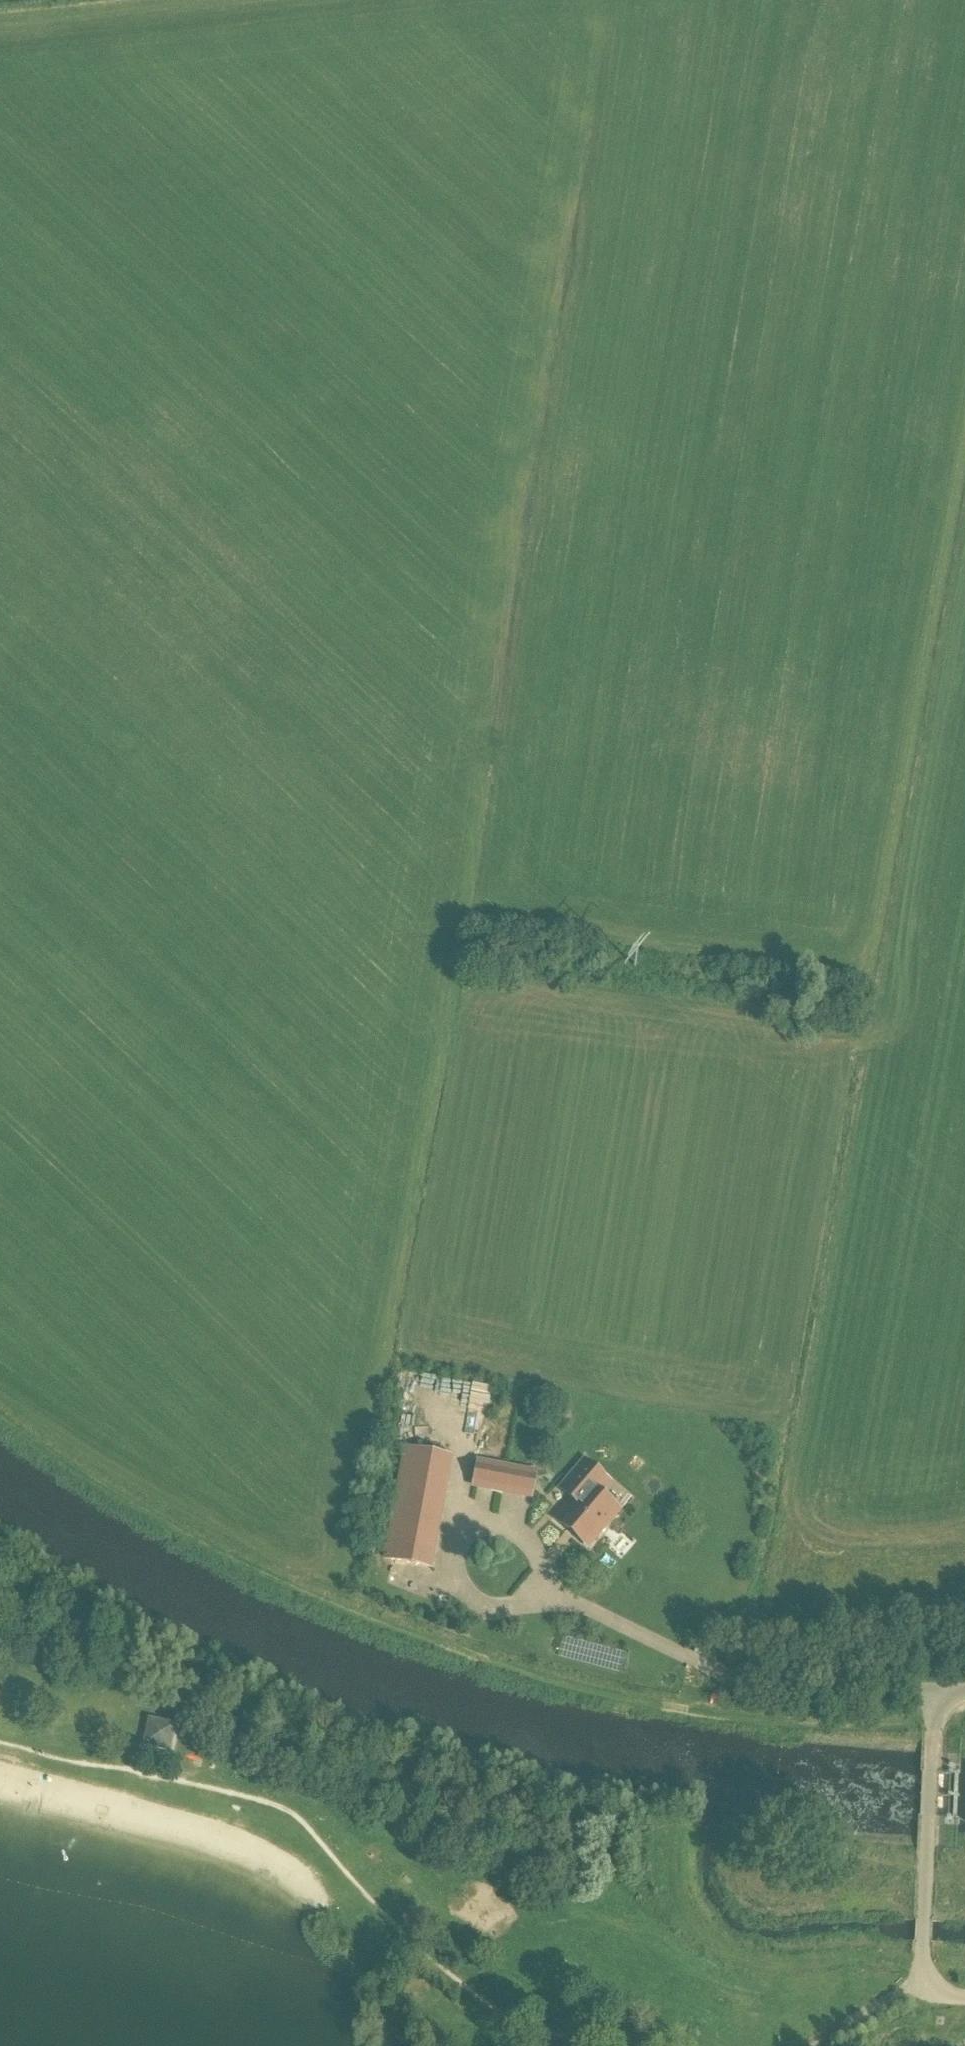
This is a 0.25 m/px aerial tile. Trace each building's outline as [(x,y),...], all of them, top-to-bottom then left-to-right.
[(384,1465),(365,1572),(406,1580),(425,1472),(384,1465)] [(541,1538),(574,1563),(605,1529),(575,1503),(586,1490),(571,1477),(544,1509),(557,1520),(541,1538)] [(464,1502),(487,1505),(491,1484),(467,1480),(464,1502)] [(147,1737),(171,1742),(176,1722),(152,1717),(147,1737)] [(145,1737),(142,1748),(173,1757),(176,1746),(145,1737)]
